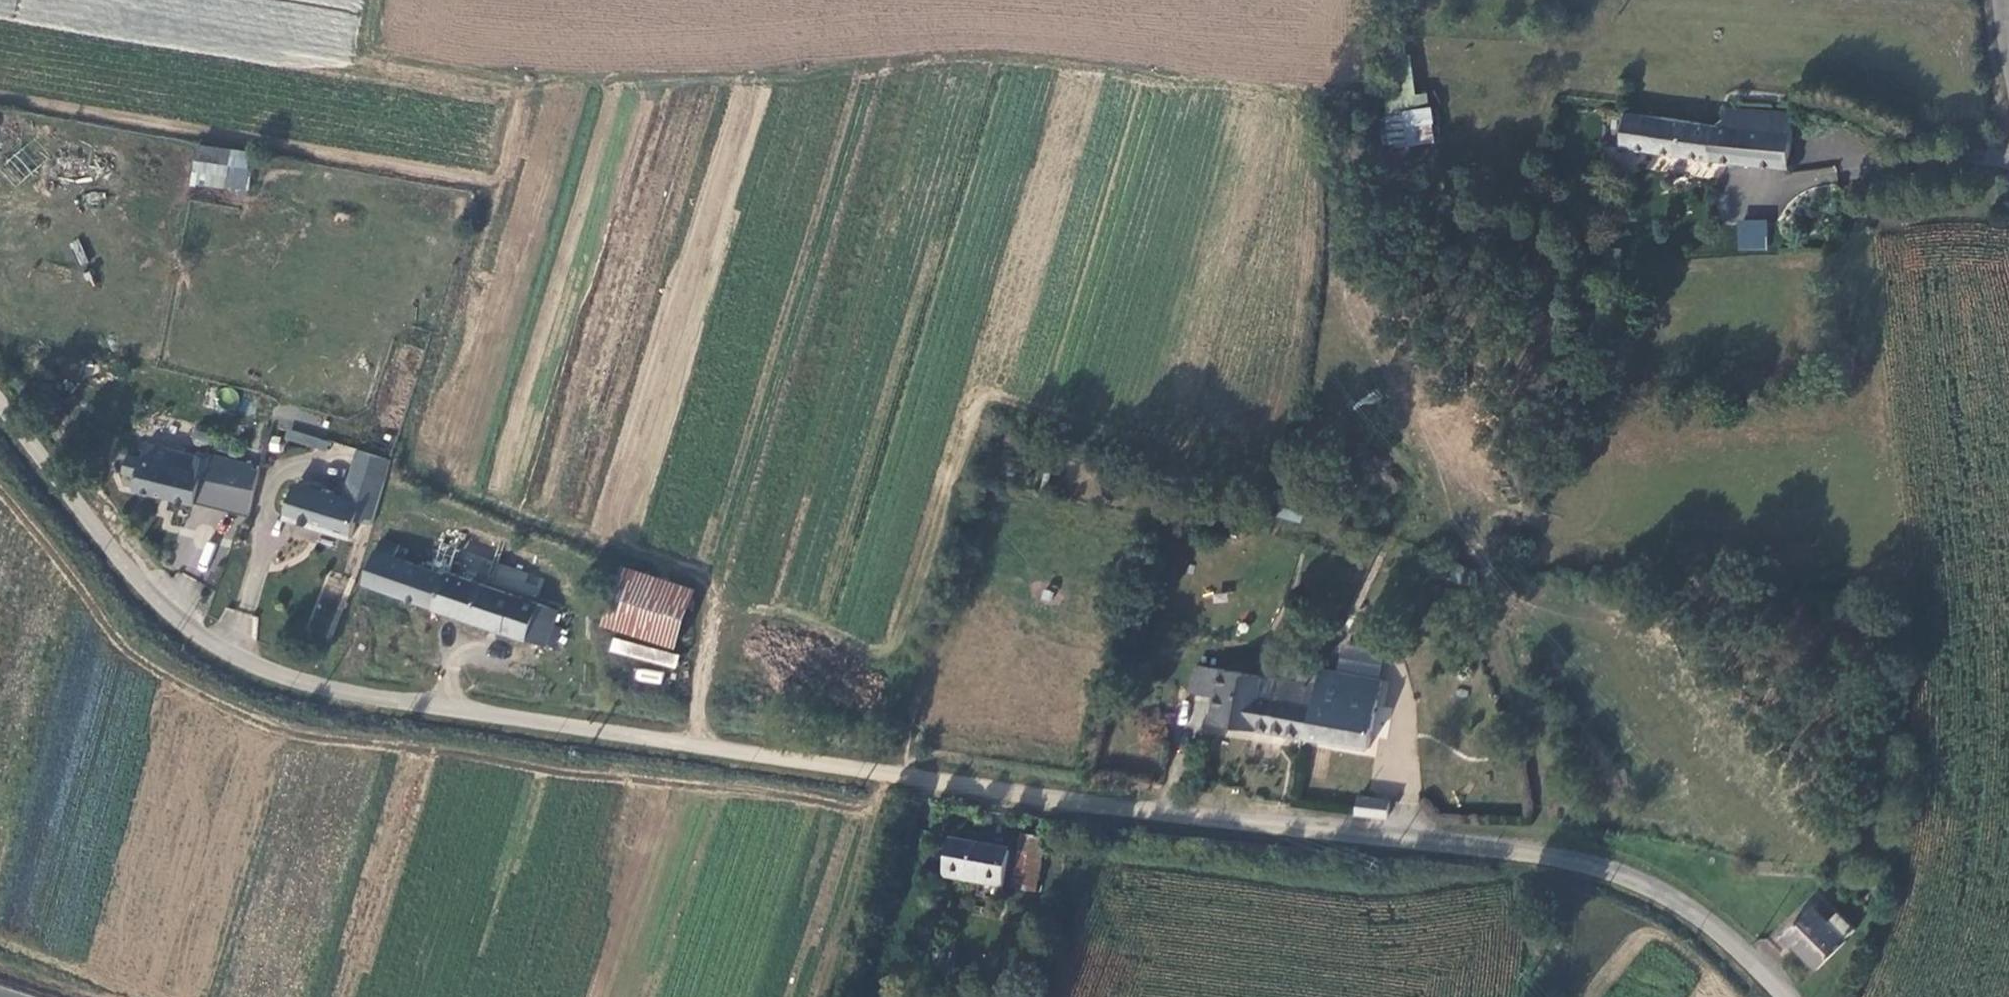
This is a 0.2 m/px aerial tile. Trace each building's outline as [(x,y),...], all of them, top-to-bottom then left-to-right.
[(1427,93),(1414,95),(1407,53),(1382,57),(1391,110),(1382,112),(1388,149),(1435,142),(1427,93)] [(1685,123),(1646,116),(1588,108),(1584,143),(1769,165),(1778,114),(1733,109),(1728,127),(1685,123)] [(246,192),(249,150),(193,145),(190,187),(246,192)] [(1735,221),(1737,251),(1768,250),(1766,219),(1735,221)] [(131,443),(127,458),(179,469),(182,455),(131,443)] [(379,461),(345,450),(329,496),(346,501),(363,505),(372,480),(379,461)] [(186,475),(231,486),(237,465),(231,482),(188,472),(179,469),(127,458),(113,454),(108,470),(108,473),(122,476),(119,489),(150,496),(180,503),(186,475)] [(231,482),(237,465),(193,454),(188,472),(231,482)] [(329,496),(282,481),(270,514),(334,536),(340,519),(355,524),(363,505),(346,501),(329,496)] [(539,607),(508,597),(433,571),(431,576),(377,556),(382,544),(361,535),(360,542),(364,543),(349,580),(350,581),(379,591),(527,643),(539,607)] [(536,599),(542,575),(498,564),(492,588),(536,599)] [(591,617),(662,641),(680,589),(609,564),(591,617)] [(371,618),(379,591),(350,581),(341,608),(371,618)] [(1193,720),(1219,724),(1223,691),(1225,673),(1177,665),(1172,693),(1197,696),(1193,720)] [(1351,748),(1363,680),(1312,672),(1302,671),(1300,685),(1298,697),(1289,713),(1285,736),(1351,748)] [(1262,679),(1225,673),(1223,691),(1258,696),(1262,679)] [(1219,724),(1285,736),(1289,713),(1298,697),(1300,685),(1262,679),(1258,696),(1223,691),(1219,724)] [(1340,812),(1371,818),(1374,802),(1342,799),(1340,812)] [(1012,889),(1037,891),(1043,837),(1017,834),(1012,889)] [(933,835),(927,872),(981,879),(987,842),(933,835)] [(1816,891),(1807,902),(1826,919),(1836,908),(1816,891)] [(1789,911),(1765,939),(1798,967),(1822,941),(1789,911)]
